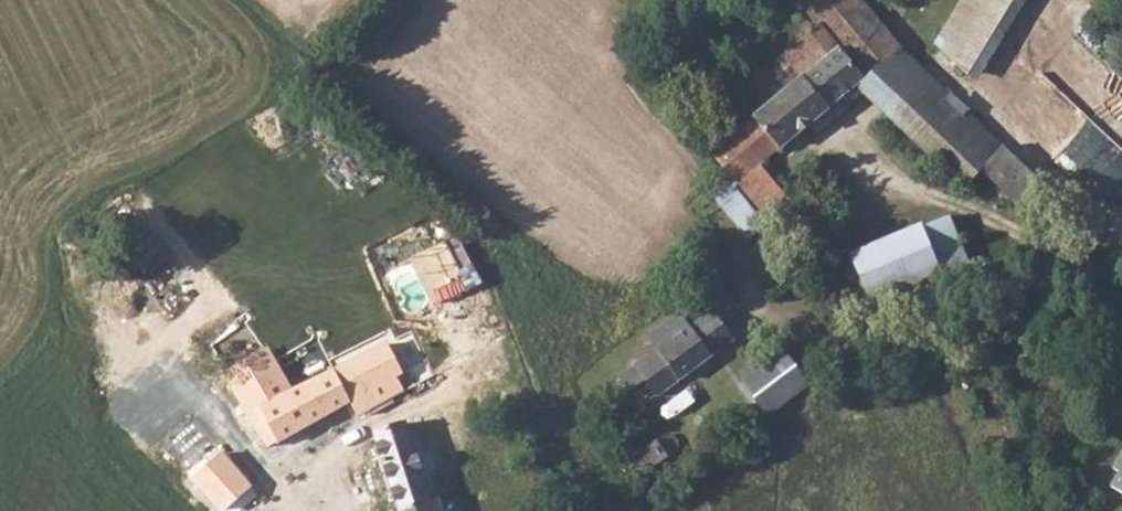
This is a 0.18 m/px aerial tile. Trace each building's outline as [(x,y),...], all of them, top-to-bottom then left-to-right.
[(715,155),(734,181),(740,186),(861,87),(904,52),(859,0),(805,0),(799,4),(820,28),(785,58),(804,81),(715,155)] [(937,47),(971,77),(1017,0),(965,0),(937,47)] [(1072,95),(1108,64),(1085,38),(1049,69),(1072,95)] [(1008,149),(983,174),(1026,213),(1037,201),(1048,188),(1008,149)] [(945,220),(850,256),(865,296),(960,260),(945,220)] [(639,369),(662,400),(751,333),(728,303),(639,369)] [(237,324),(221,341),(239,358),(256,341),(237,324)] [(271,352),(228,377),(272,450),(364,401),(372,414),(406,394),(398,381),(404,377),(388,346),(294,393),(271,352)] [(787,355),(746,384),(772,418),(813,389),(787,355)] [(378,437),(403,510),(443,510),(440,502),(434,504),(409,425),(378,437)] [(660,442),(642,455),(654,472),(671,461),(670,457),(675,456),(679,454),(681,449),(681,444),(678,440),(674,439),(669,440),(665,442),(664,446),(660,442)] [(196,481),(224,510),(250,486),(222,456),(196,481)]
